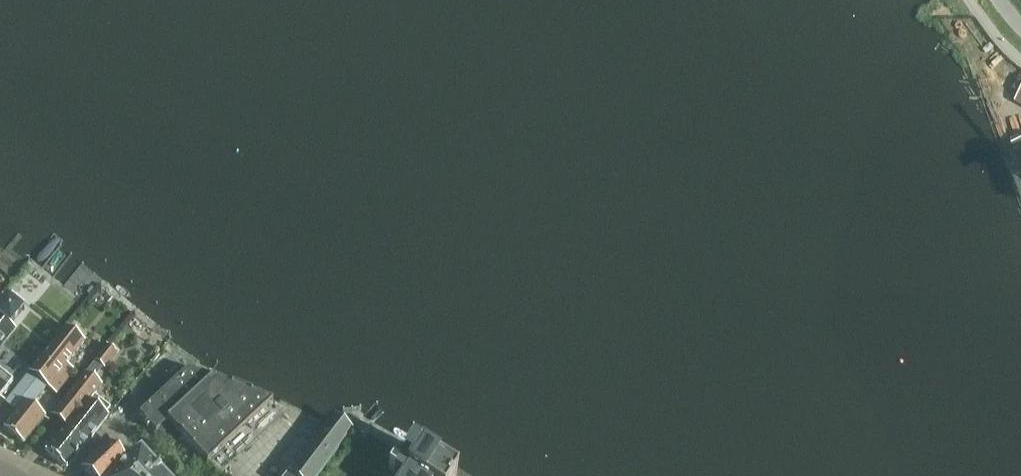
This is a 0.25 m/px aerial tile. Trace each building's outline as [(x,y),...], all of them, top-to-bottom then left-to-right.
[(11,325),(22,310),(8,298),(0,308),(0,348),(15,329),(11,325)] [(66,328),(30,374),(6,404),(17,413),(4,429),(23,444),(45,417),(31,406),(46,387),(56,395),(75,371),(67,365),(85,342),(66,328)] [(95,362),(104,369),(117,354),(107,346),(95,362)] [(232,388),(188,371),(140,416),(171,449),(181,439),(193,451),(193,450),(207,465),(272,404),(252,396),(252,395),(232,388)] [(13,382),(0,372),(0,398),(13,382)] [(52,416),(66,428),(46,453),(66,470),(108,417),(89,402),(102,386),(86,373),(52,416)] [(288,475),(320,475),(352,431),(335,417),(329,424),(288,475)] [(81,471),(87,475),(109,475),(112,473),(117,469),(124,462),(114,452),(112,449),(108,446),(95,458),(94,460),(81,471)] [(456,474),(421,451),(420,452),(411,446),(394,474),(397,475),(455,475),(456,474)] [(109,475),(162,475),(141,453),(119,473),(112,473),(109,475)]
